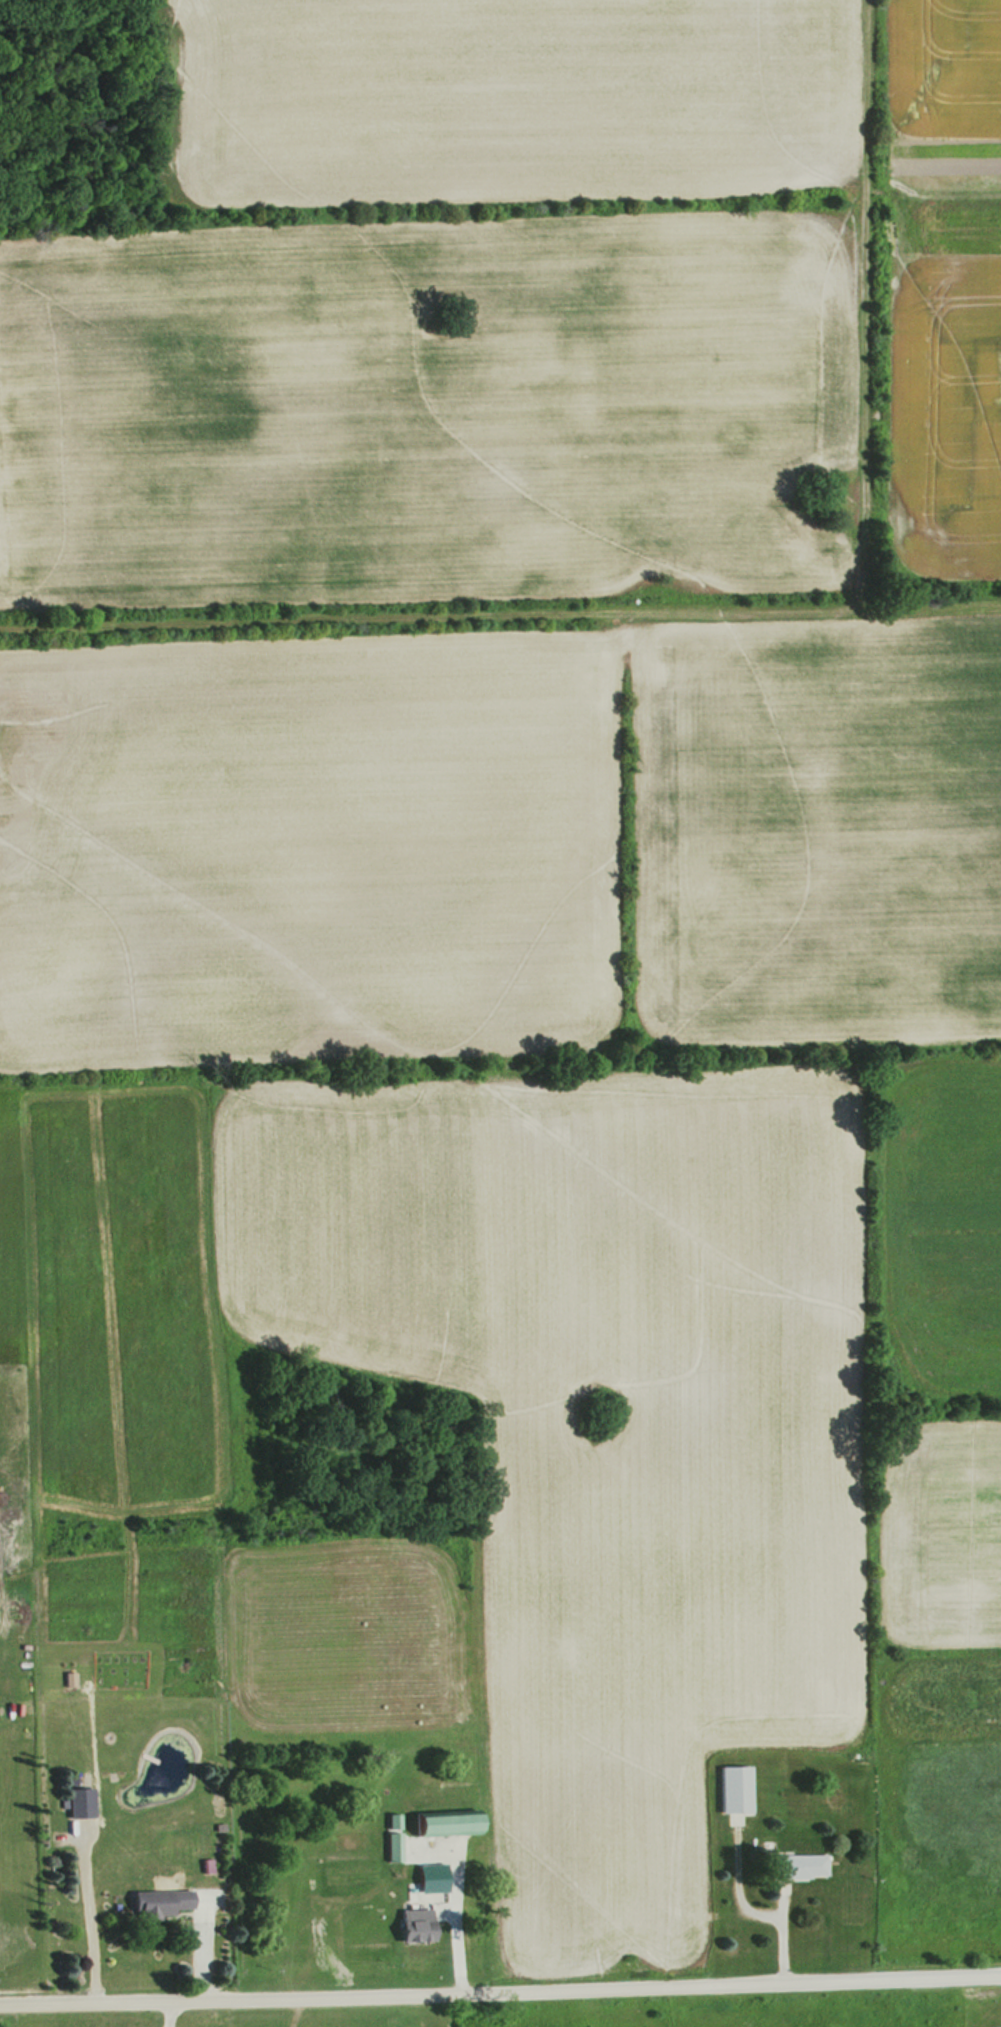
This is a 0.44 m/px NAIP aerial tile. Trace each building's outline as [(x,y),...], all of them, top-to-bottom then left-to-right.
[(716,1814),(746,1814),(746,1767),(716,1767),(716,1814)] [(89,1818),(89,1789),(64,1789),(64,1818),(89,1818)] [(407,1815),(408,1837),(476,1835),(475,1812),(407,1815)] [(395,1835),(387,1835),(387,1862),(395,1862),(395,1835)] [(823,1879),(823,1855),(768,1855),(768,1879),(823,1879)] [(436,1867),(403,1867),(403,1903),(436,1903),(436,1867)] [(185,1891),(127,1892),(128,1920),(169,1919),(169,1911),(186,1910),(185,1891)] [(394,1908),(394,1942),(426,1942),(426,1908),(394,1908)]
